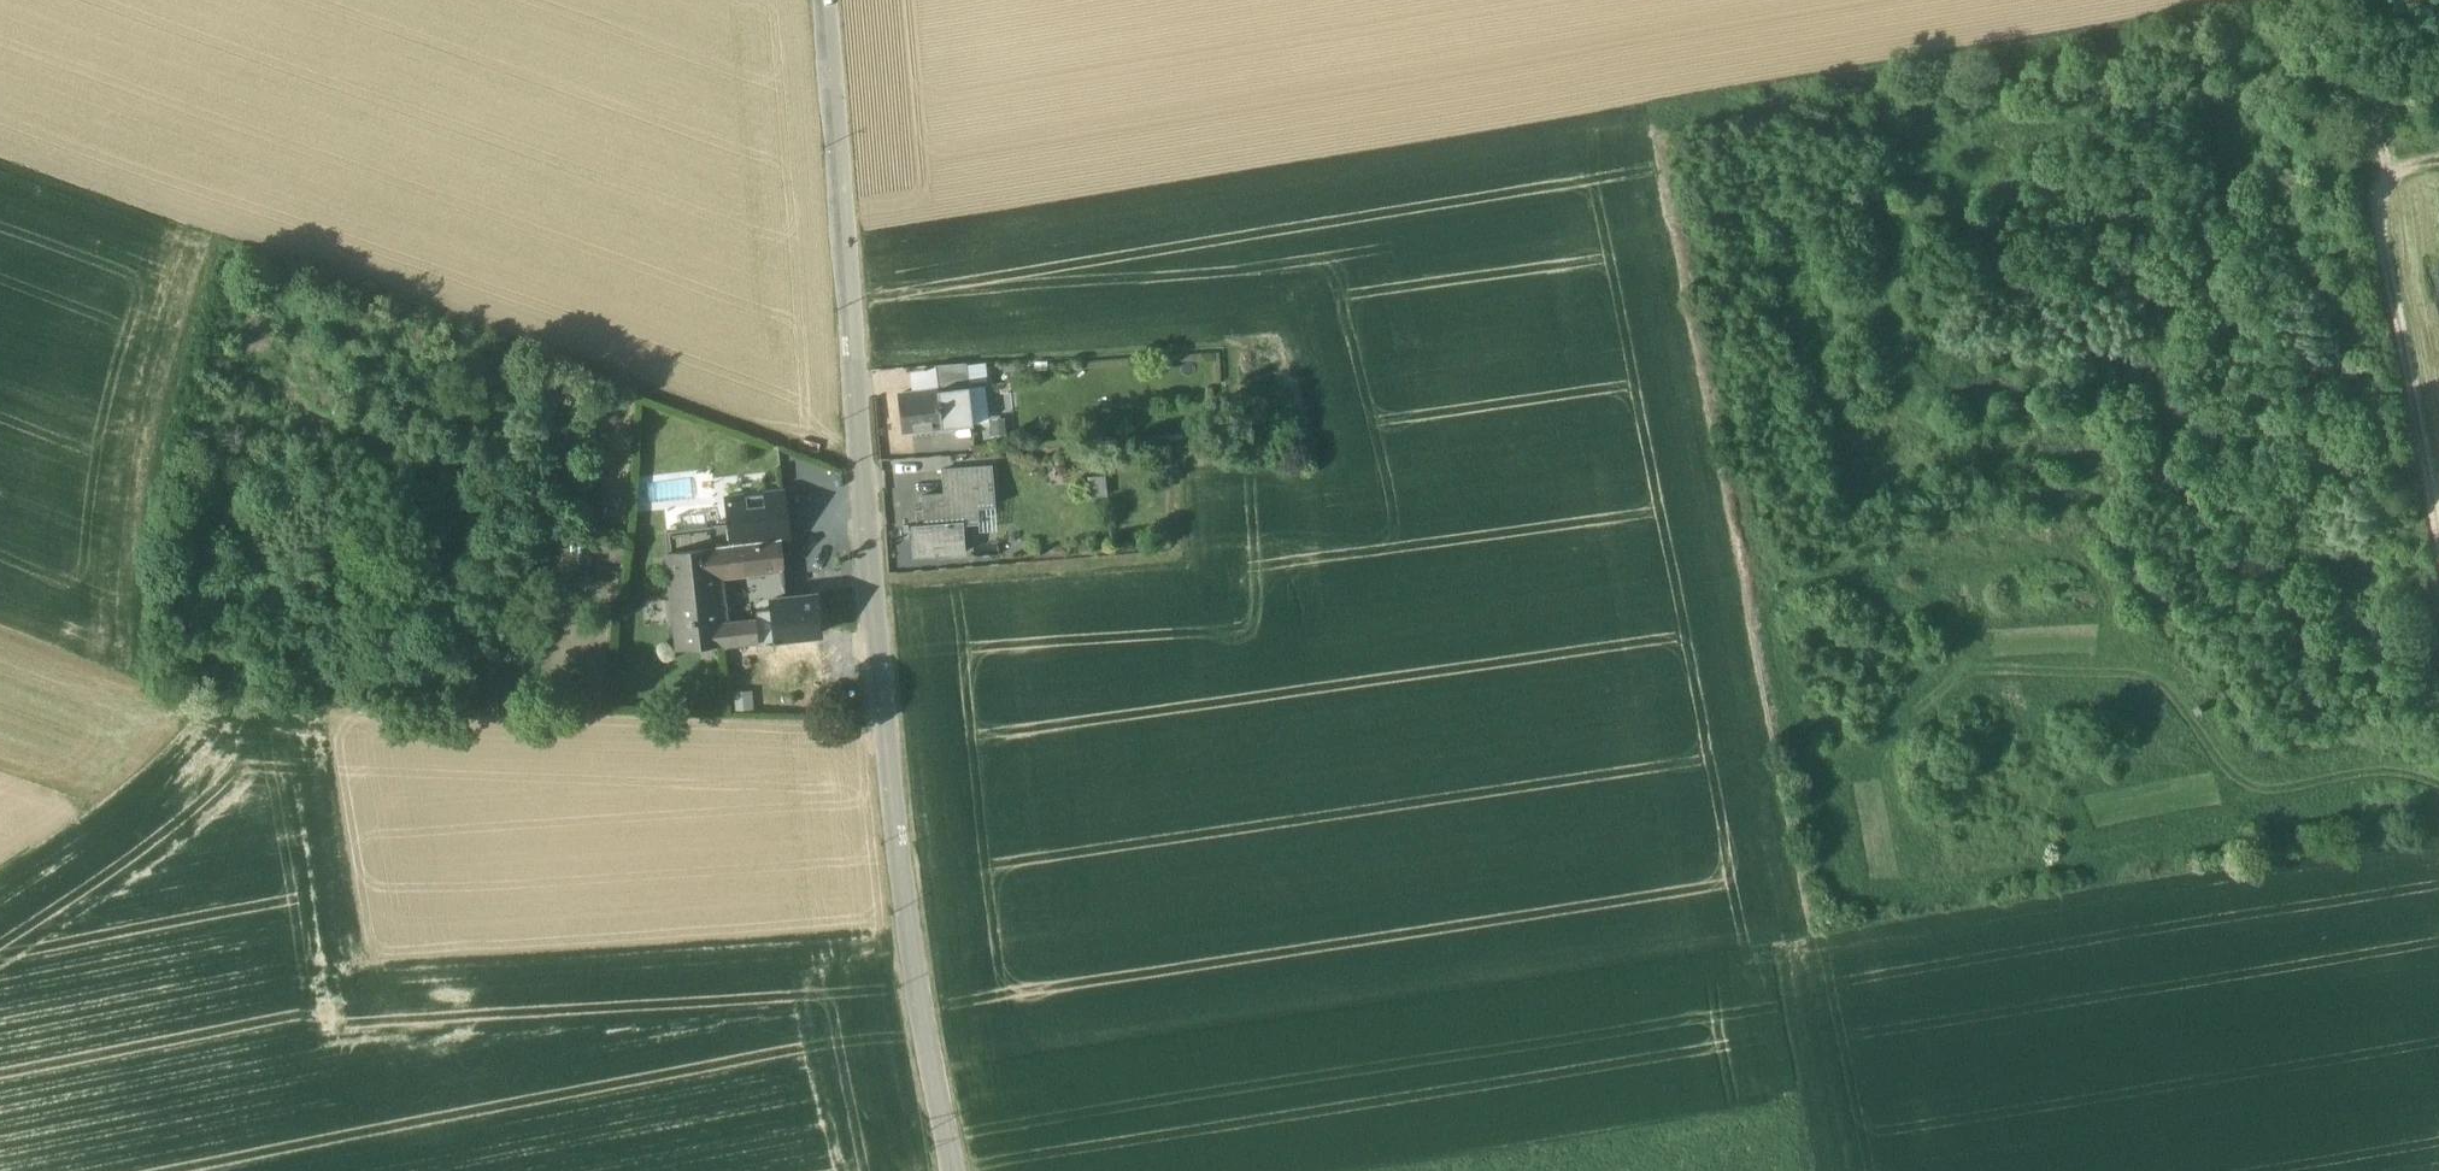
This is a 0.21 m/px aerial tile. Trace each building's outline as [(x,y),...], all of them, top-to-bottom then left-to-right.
[(966,363),(935,366),(938,390),(938,391),(958,388),(969,387),(966,363)] [(958,388),(938,391),(942,428),(973,425),(973,424),(963,425),(958,388)] [(938,390),(899,394),(904,432),(942,428),(938,391),(938,390)] [(944,496),(922,498),(924,526),(911,526),(913,558),(965,554),(963,526),(978,524),(977,510),(995,508),(992,469),(970,470),(971,494),(944,496)] [(970,470),(942,472),(944,496),(971,494),(970,470)] [(729,525),(731,546),(790,538),(784,494),(726,501),(729,525)] [(729,525),(666,531),(668,553),(731,546),(729,525)] [(592,536),(557,531),(554,548),(589,553),(592,536)] [(731,546),(668,553),(671,582),(716,577),(783,569),(780,540),(731,546)] [(716,577),(671,582),(673,600),(667,600),(669,622),(675,622),(678,649),(723,645),(721,624),(716,577)] [(816,595),(772,600),(773,610),(757,612),(758,620),(760,640),(820,634),(816,595)] [(758,620),(721,624),(723,645),(760,640),(758,620)]
